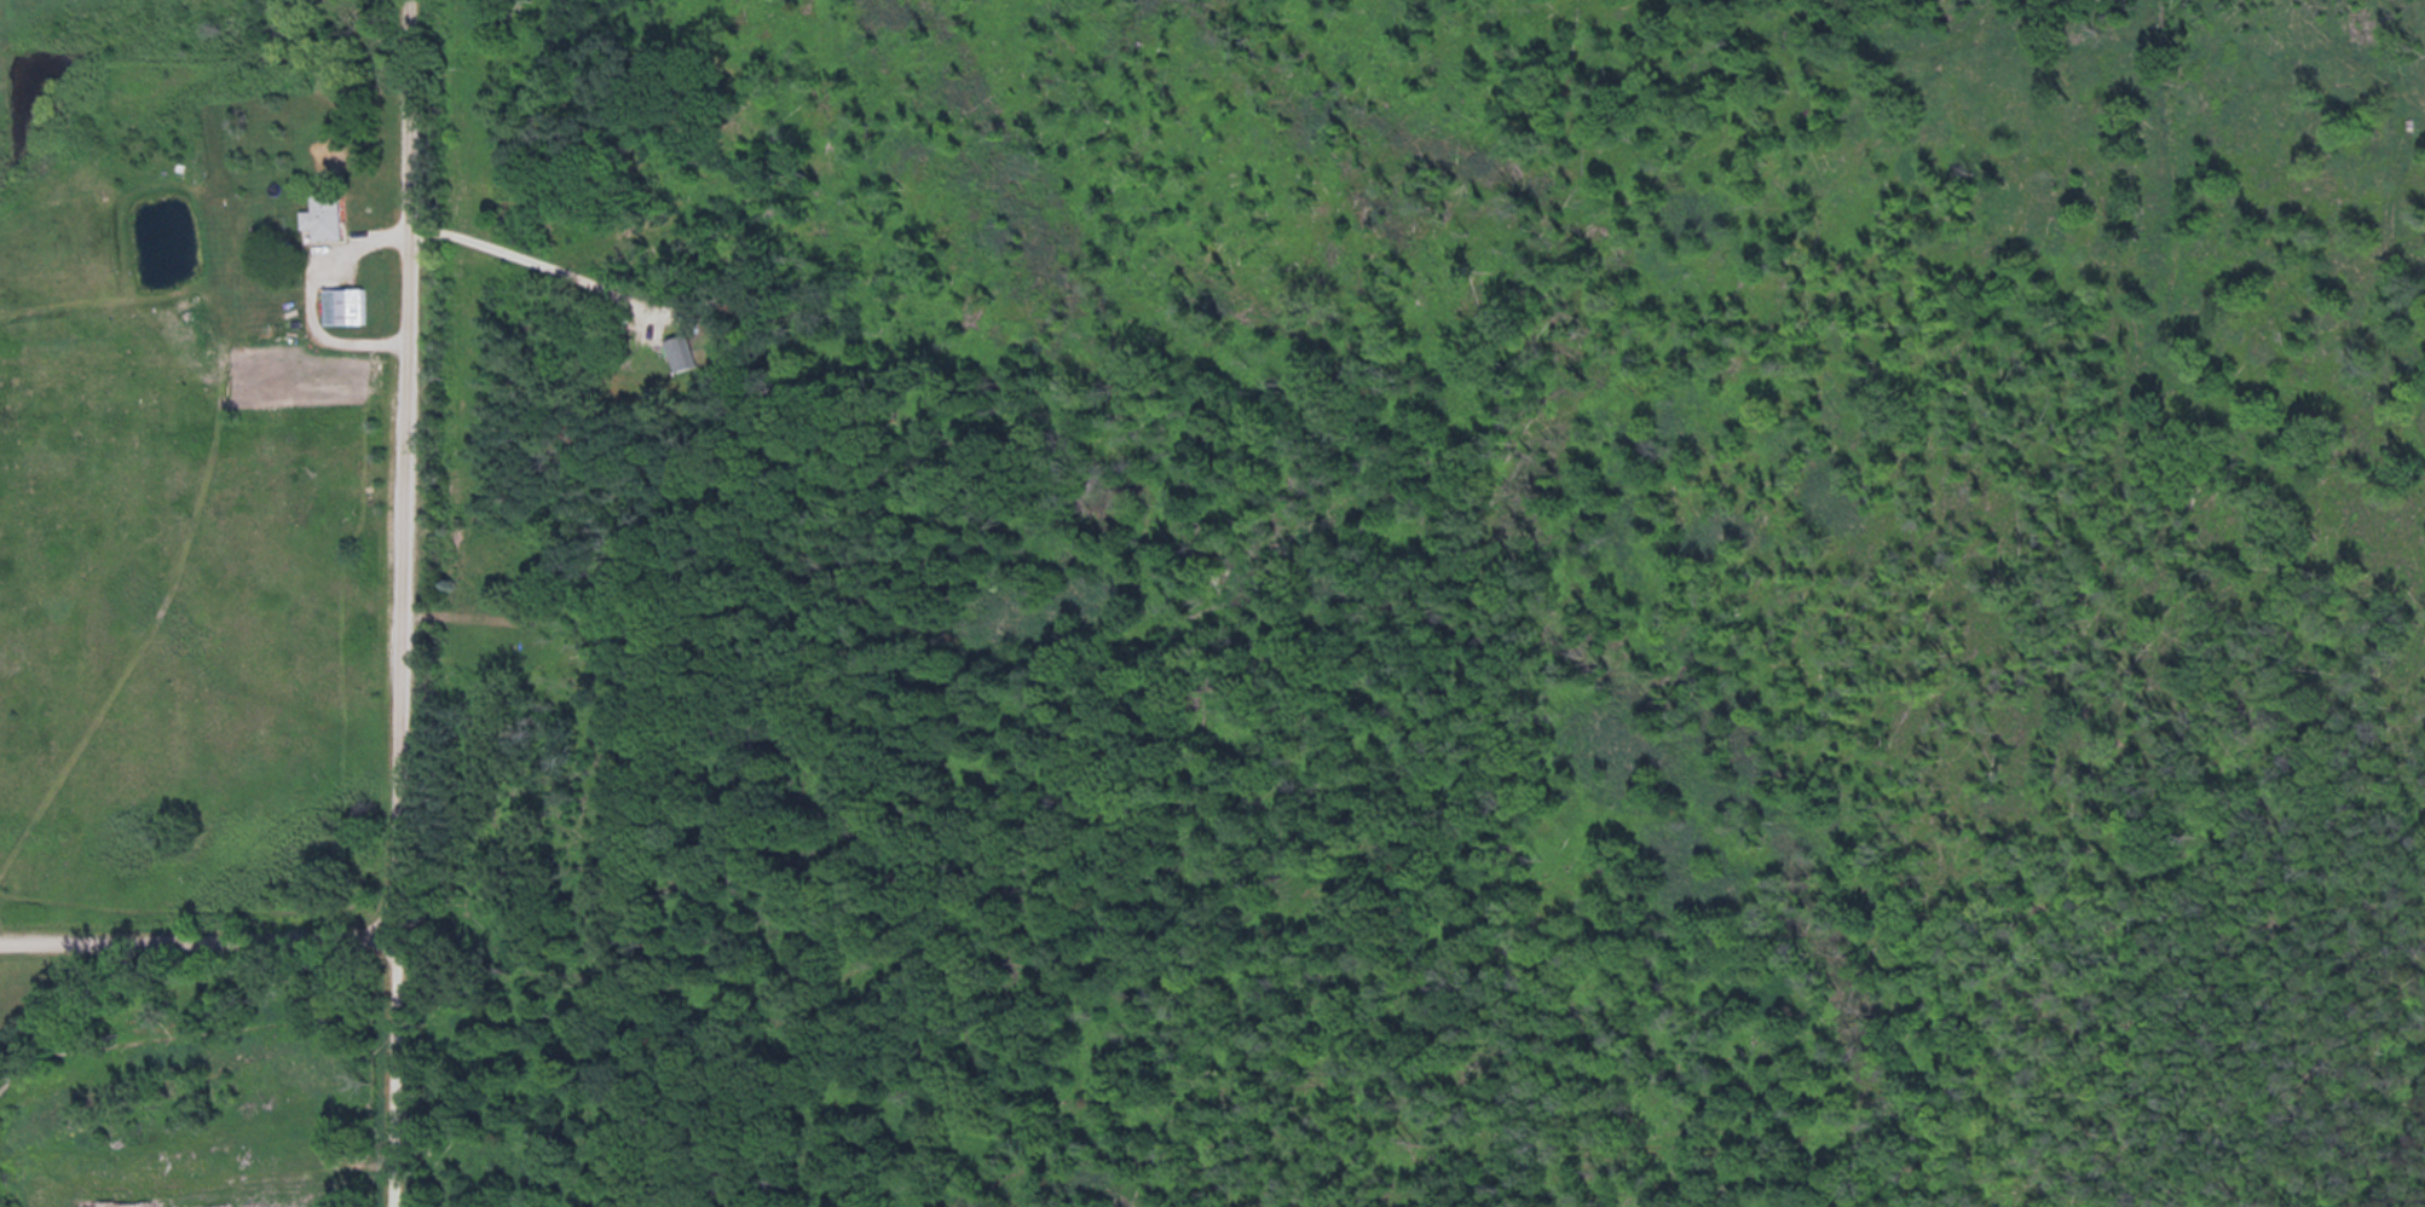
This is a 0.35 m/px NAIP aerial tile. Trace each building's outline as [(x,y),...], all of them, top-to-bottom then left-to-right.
[(305,210),(305,230),(317,230),(317,238),(344,238),(344,192),(316,192),(316,210),(305,210)] [(369,324),(369,287),(322,287),(322,324),(369,324)] [(695,366),(685,334),(662,341),(672,373),(695,366)]
